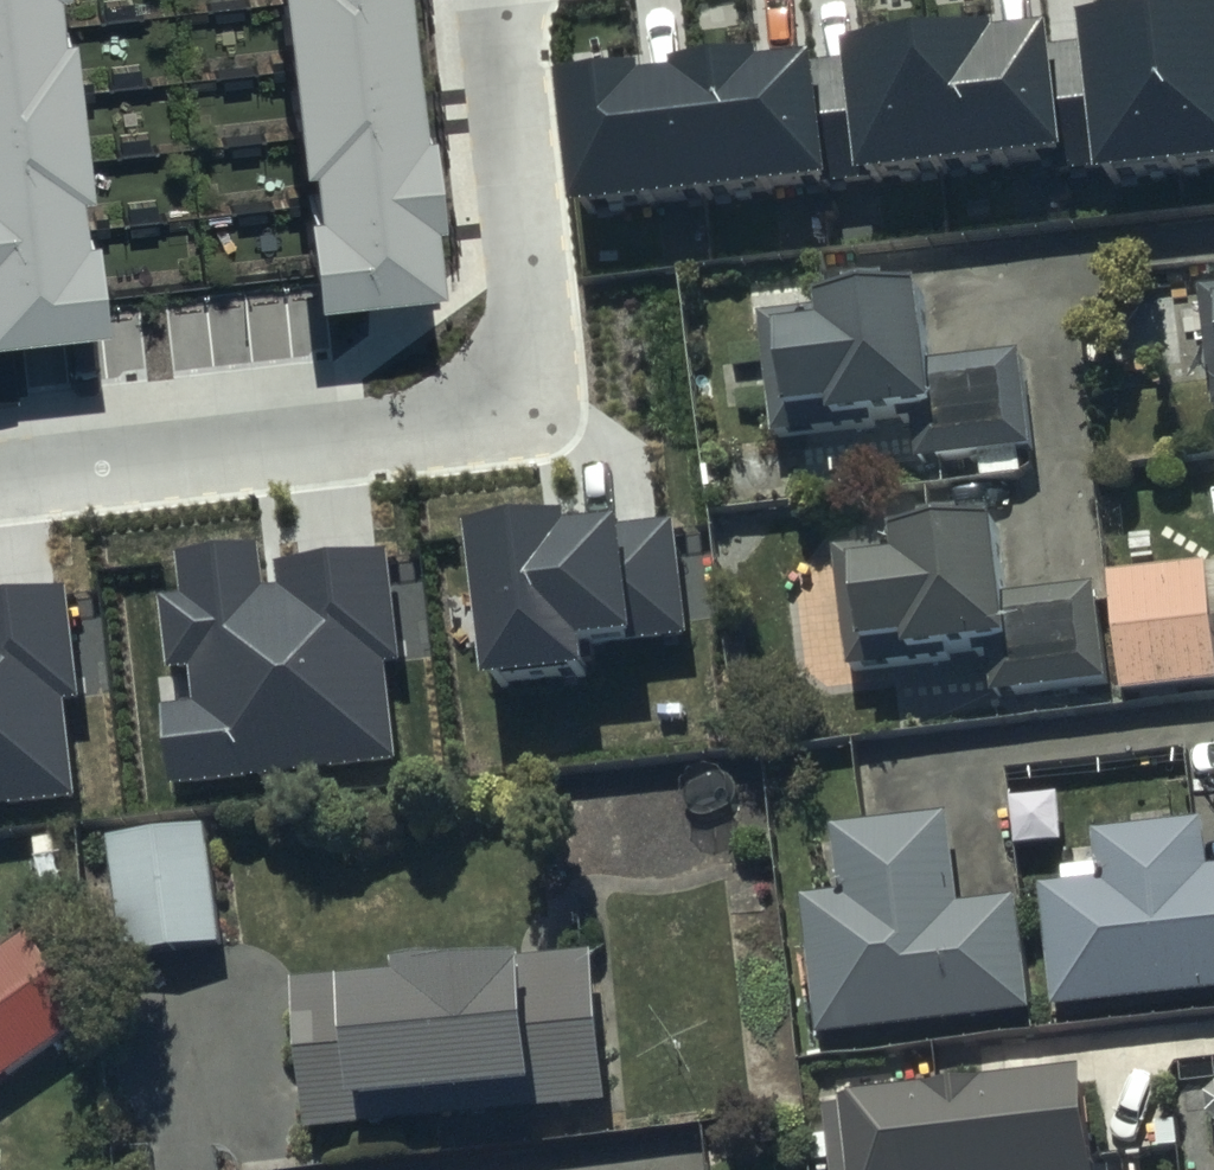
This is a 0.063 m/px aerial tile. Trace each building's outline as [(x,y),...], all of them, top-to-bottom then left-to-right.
[(110,311),(100,217),(83,219),(79,181),(90,180),(73,19),(60,21),(57,0),(0,0),(0,323),(110,311)] [(290,67),(415,54),(410,0),(283,0),(290,67)] [(1167,34),(1183,190),(1213,188),(1213,28),(1167,34)] [(1183,190),(1167,34),(1092,41),(1093,54),(1049,58),(1063,176),(1063,182),(1106,177),(1108,197),(1183,190)] [(1063,176),(1049,58),(1048,51),(1010,56),(1006,48),(932,56),(949,191),(1063,176)] [(422,117),(415,54),(290,67),(298,130),(422,117)] [(949,191),(932,56),(857,66),(858,77),(822,81),(836,196),(871,191),(872,200),(949,191)] [(836,196),(822,81),(775,87),(774,76),(687,86),(688,96),(703,219),(838,203),(836,196)] [(703,219),(688,96),(656,98),(656,90),(574,99),(586,231),(703,219)] [(422,117),(298,130),(300,152),(311,151),(316,199),(437,185),(428,116),(422,117)] [(437,185),(316,199),(306,201),(317,287),(439,273),(432,209),(440,208),(437,185)] [(762,316),(776,438),(915,422),(919,460),(1036,447),(1025,350),(937,360),(928,281),(825,292),(827,309),(762,316)] [(840,549),(854,669),(990,654),(995,696),(1111,683),(1099,584),(1010,594),(1001,514),(900,525),(902,542),(840,549)] [(681,525),(476,549),(495,706),(596,695),(592,661),(695,649),(681,525)] [(266,556),(180,566),(184,599),(162,601),(172,681),(200,678),(205,720),(177,723),(185,791),(403,765),(392,672),(406,670),(393,565),(287,577),(289,598),(271,600),(266,556)] [(1127,691),(1213,681),(1213,599),(1210,566),(1114,577),(1127,691)] [(70,600),(0,608),(0,814),(83,804),(71,710),(84,708),(70,600)] [(807,896),(823,1036),(1036,1012),(1023,898),(964,905),(954,812),(837,825),(844,891),(807,896)] [(1057,1005),(1213,988),(1213,863),(1209,817),(1101,829),(1107,880),(1044,887),(1057,1005)] [(124,957),(225,944),(209,824),(108,838),(124,957)] [(0,955),(0,1085),(127,995),(65,909),(0,955)] [(598,950),(299,976),(313,1130),(612,1104),(598,950)] [(830,1093),(840,1169),(1096,1169),(1082,1062),(830,1093)]
